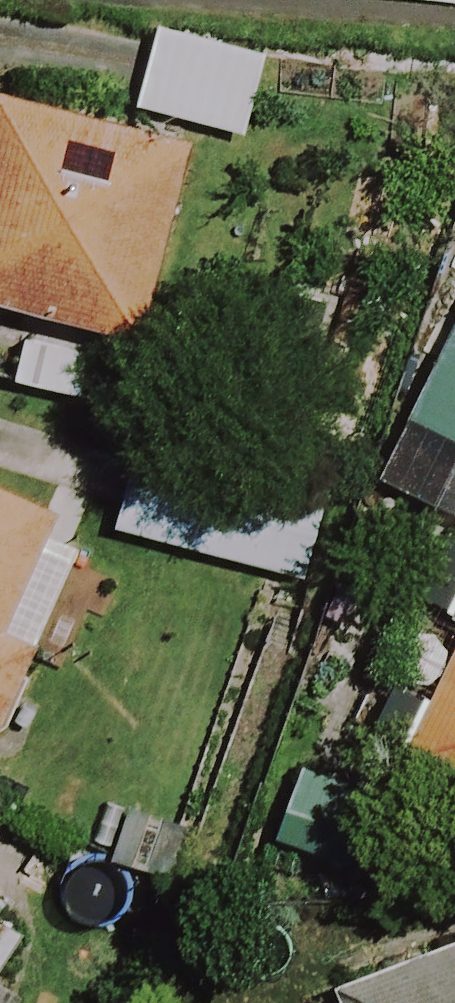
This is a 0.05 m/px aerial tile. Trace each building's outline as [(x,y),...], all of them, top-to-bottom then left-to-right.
[(255,62),(154,39),(137,116),(238,139),(255,62)] [(0,102),(0,313),(21,318),(4,385),(78,404),(95,337),(135,348),(186,150),(0,102)] [(452,241),(397,356),(436,374),(410,429),(454,451),(454,242),(452,241)] [(321,502),(135,450),(111,534),(297,587),(321,502)] [(0,492),(0,720),(31,646),(3,635),(53,513),(0,492)] [(392,780),(454,811),(454,650),(392,780)] [(325,978),(334,1002),(454,1002),(454,932),(325,978)] [(0,938),(0,968),(13,946),(0,938)]
